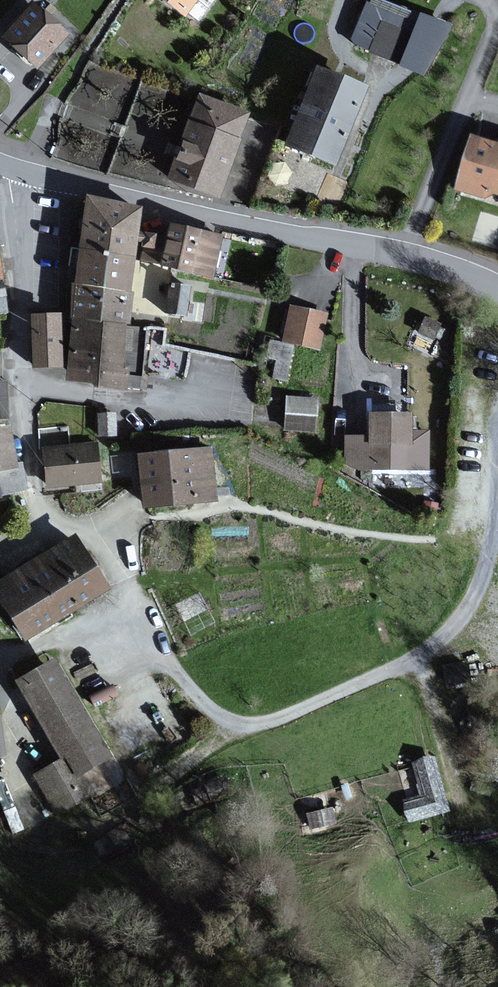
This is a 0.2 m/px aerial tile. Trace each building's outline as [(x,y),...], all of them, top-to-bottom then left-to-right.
[(183,15),(194,0),(163,0),(183,15)] [(442,30),(374,0),(362,0),(343,43),(421,77),(442,30)] [(66,35),(32,4),(3,37),(37,67),(66,35)] [(333,163),(364,89),(318,69),(286,143),(333,163)] [(217,197),(248,113),(199,96),(168,179),(217,197)] [(477,133),(460,187),(488,196),(490,189),(497,191),(497,140),(477,133)] [(140,206),(87,200),(80,249),(133,255),(135,241),(143,242),(140,261),(151,262),(155,235),(137,232),(140,206)] [(222,235),(169,224),(160,267),(213,278),(222,235)] [(80,249),(76,285),(128,291),(133,255),(80,249)] [(184,313),(192,283),(169,277),(161,307),(184,313)] [(133,292),(128,291),(76,285),(73,285),(68,318),(73,319),(128,326),(133,292)] [(326,314),(291,307),(284,341),(319,348),(326,314)] [(433,337),(441,319),(423,310),(415,328),(433,337)] [(60,365),(59,315),(33,316),(35,365),(60,365)] [(144,328),(128,326),(73,319),(65,380),(96,384),(96,388),(125,391),(127,375),(138,377),(144,328)] [(314,432),(316,400),(288,398),(286,430),(314,432)] [(408,467),(409,416),(370,415),(369,467),(408,467)] [(8,428),(0,430),(0,470),(14,467),(8,428)] [(97,482),(93,445),(44,451),(49,487),(97,482)] [(214,500),(209,451),(140,457),(144,506),(214,500)] [(73,539),(0,583),(0,605),(3,603),(25,639),(104,591),(73,539)] [(106,759),(51,662),(11,685),(56,762),(30,776),(53,816),(93,794),(82,773),(106,759)] [(447,809),(433,757),(415,762),(424,797),(407,802),(411,819),(447,809)]
